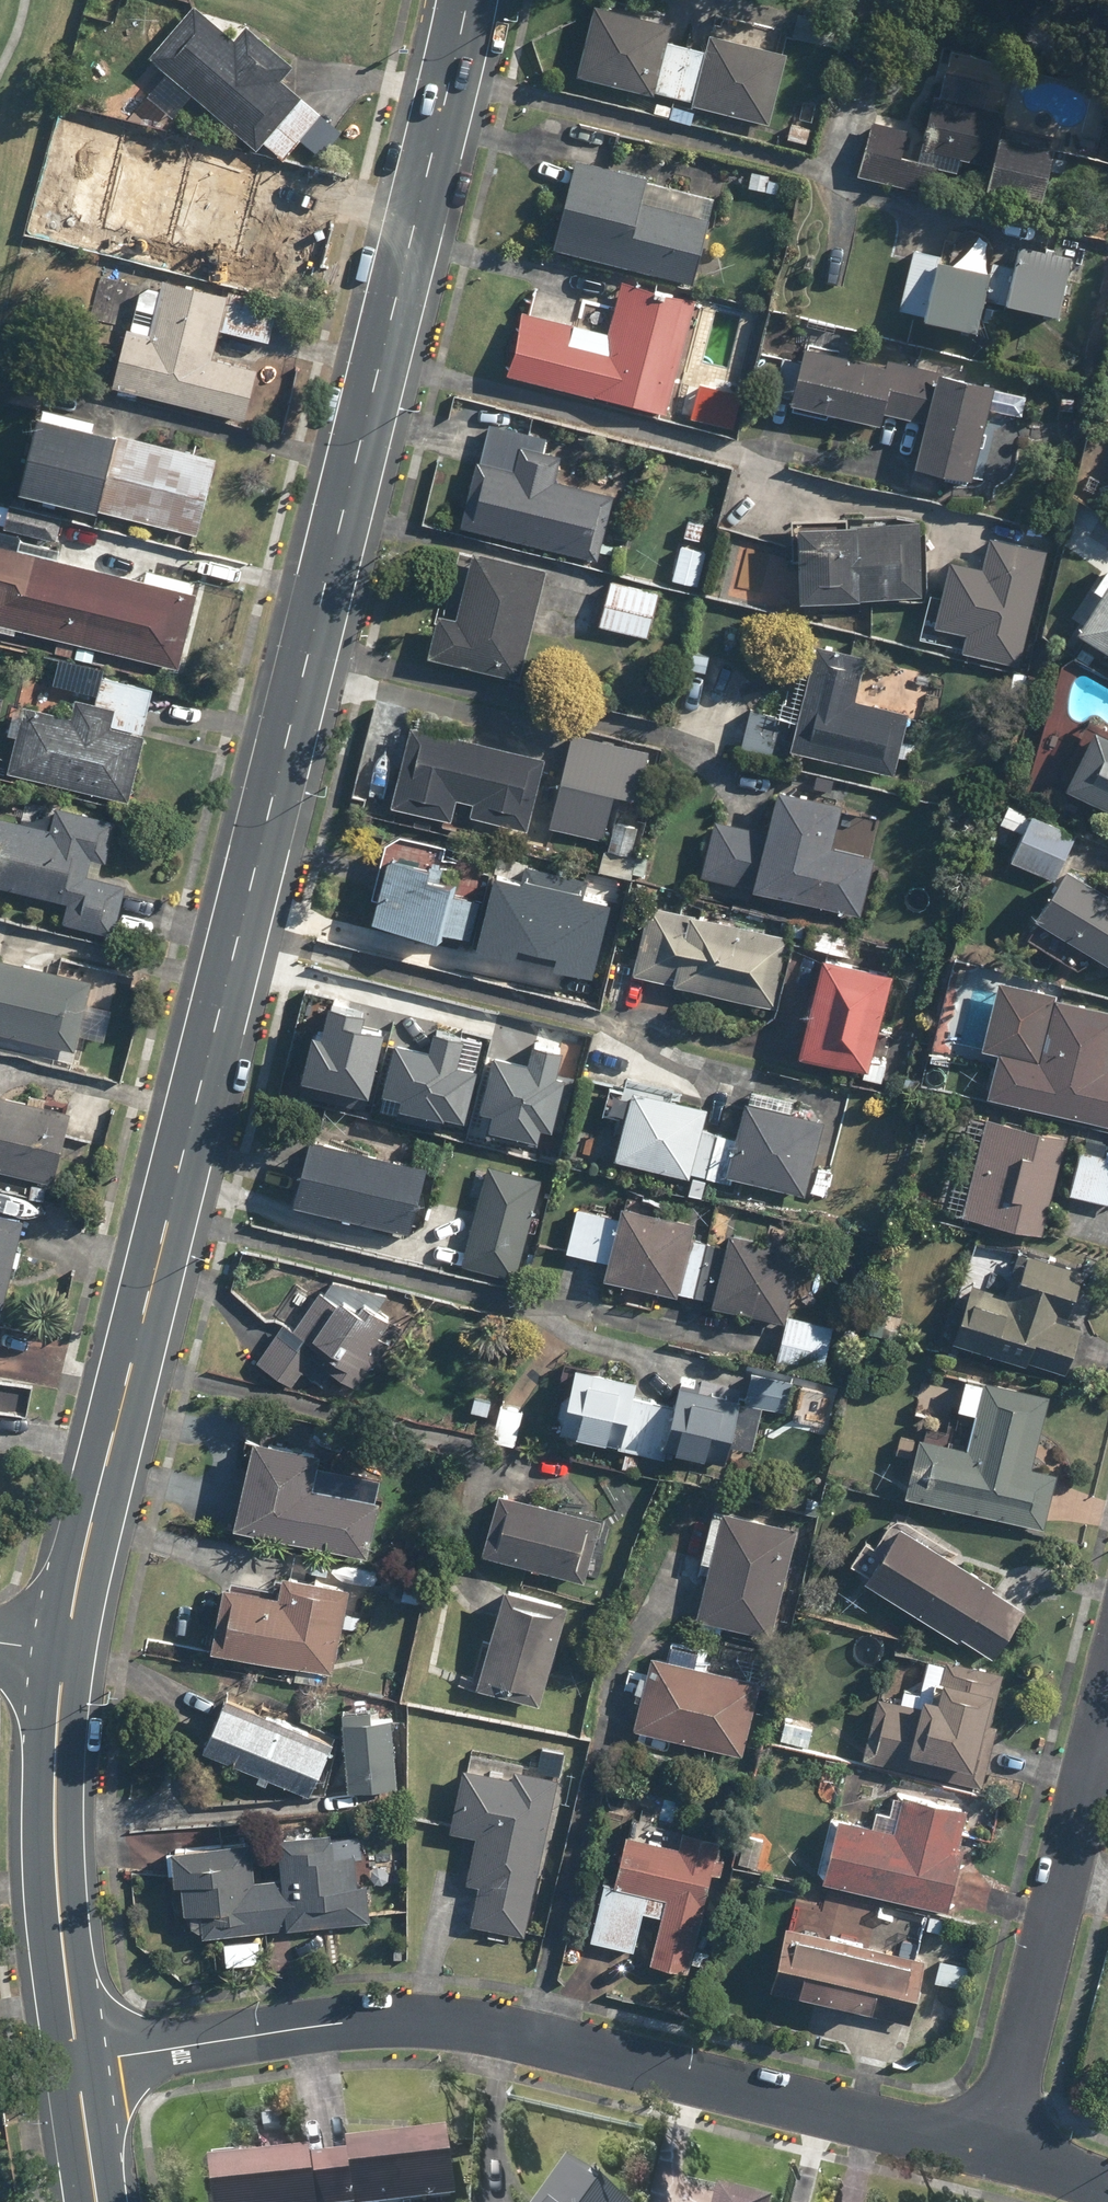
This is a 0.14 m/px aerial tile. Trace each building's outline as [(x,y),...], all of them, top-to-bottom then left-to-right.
[(662,43),(666,22),(590,5),(573,82),(766,124),(782,47),(704,30),(700,51),(662,43)] [(190,7),(145,57),(252,152),(259,144),(281,163),(320,118),(280,82),(292,68),(246,27),(231,43),(190,7)] [(933,194),(941,157),(987,167),(981,193),(1038,205),(1051,148),(996,136),(1004,101),(958,91),(955,102),(928,97),(916,151),(925,153),(923,163),(897,158),(903,131),(870,124),(858,178),(933,194)] [(123,128),(59,111),(34,210),(98,227),(123,128)] [(191,144),(127,128),(102,227),(167,243),(191,144)] [(260,161),(196,145),(171,244),(236,260),(260,161)] [(573,160),(551,253),(691,286),(713,193),(573,160)] [(330,179),(266,163),(241,262),(305,278),(330,179)] [(749,170),(745,189),(777,196),(781,177),(749,170)] [(1014,247),(1010,265),(983,259),(988,240),(953,232),(946,260),(910,252),(895,315),(973,334),(981,301),(1000,306),(1053,318),(1067,259),(1014,247)] [(137,278),(109,396),(242,428),(256,369),(210,358),(217,330),(268,342),(276,310),(137,278)] [(571,328),(519,315),(504,378),(665,417),(693,302),(618,284),(613,305),(579,297),(571,328)] [(923,423),(913,470),(971,482),(991,385),(802,346),(788,411),(878,430),(881,415),(923,423)] [(35,411),(33,420),(15,497),(196,538),(214,461),(89,433),(91,424),(35,411)] [(609,493),(557,481),(562,458),(544,454),(548,439),(483,423),(458,531),(593,562),(609,493)] [(58,544),(63,522),(0,508),(0,531),(58,544)] [(794,525),(795,604),(926,603),(925,523),(794,525)] [(0,531),(0,629),(177,669),(194,595),(186,593),(188,583),(145,573),(142,583),(54,563),(58,544),(0,531)] [(933,629),(966,636),(961,655),(1018,668),(1045,552),(988,538),(981,571),(948,563),(933,629)] [(697,587),(707,553),(677,546),(668,579),(697,587)] [(445,622),(433,619),(424,657),(518,680),(544,574),(461,554),(445,622)] [(1107,559),(1071,618),(1081,624),(1073,637),(1107,658),(1107,559)] [(604,583),(594,629),(649,640),(658,594),(604,583)] [(811,646),(794,721),(748,710),(740,748),(785,759),(787,752),(892,776),(905,717),(856,706),(866,658),(811,646)] [(72,702),(68,722),(23,712),(8,776),(125,802),(150,688),(99,677),(92,706),(72,702)] [(1087,727),(1057,790),(1107,814),(1107,737),(1087,727)] [(389,807),(450,822),(455,798),(469,801),(465,816),(527,830),(543,762),(408,729),(389,807)] [(567,734),(556,784),(546,829),(601,841),(611,796),(634,801),(645,751),(567,734)] [(871,857),(829,847),(839,803),(770,787),(759,831),(709,819),(695,878),(857,916),(871,857)] [(63,902),(59,924),(114,936),(125,886),(97,880),(110,822),(26,803),(21,825),(0,820),(0,888),(63,902)] [(1033,924),(1022,942),(1080,975),(1090,958),(1107,968),(1107,896),(1061,867),(1074,834),(1002,805),(995,825),(1020,835),(1008,863),(1052,880),(1028,921),(1033,924)] [(610,819),(604,853),(598,852),(595,873),(640,881),(644,860),(629,857),(635,823),(610,819)] [(386,833),(365,923),(466,947),(477,900),(452,894),(454,886),(440,882),(448,847),(386,833)] [(498,868),(479,941),(517,951),(521,938),(539,943),(558,867),(528,859),(524,875),(498,868)] [(553,960),(591,970),(610,897),(584,891),(588,875),(558,867),(539,943),(557,947),(553,960)] [(641,906),(627,976),(777,1006),(791,936),(641,906)] [(820,929),(817,951),(852,957),(855,935),(820,929)] [(883,1063),(868,1060),(887,972),(812,957),(792,1055),(860,1069),(858,1080),(878,1084),(883,1063)] [(79,1008),(86,980),(0,958),(0,1035),(69,1051),(73,1034),(107,1042),(114,1017),(79,1008)] [(984,1102),(1107,1128),(1107,1069),(1105,1069),(1107,1056),(1107,1012),(1049,1000),(1050,993),(990,981),(977,1047),(994,1050),(984,1102)] [(306,1085),(380,1103),(397,1033),(324,1015),(306,1085)] [(398,1104),(477,1124),(493,1058),(473,1053),(478,1034),(441,1025),(435,1051),(413,1045),(398,1104)] [(488,1126),(557,1143),(579,1054),(540,1044),(535,1063),(505,1056),(488,1126)] [(616,1120),(608,1160),(728,1186),(729,1180),(823,1201),(833,1157),(812,1152),(819,1121),(741,1103),(733,1141),(699,1134),(705,1109),(678,1103),(680,1092),(632,1081),(629,1092),(603,1087),(596,1116),(616,1120)] [(0,1095),(0,1172),(50,1183),(66,1110),(0,1095)] [(1063,1138),(982,1118),(958,1216),(1040,1236),(1063,1138)] [(304,1137),(288,1210),(406,1235),(422,1163),(304,1137)] [(1074,1143),(1063,1198),(1107,1207),(1107,1150),(1074,1143)] [(541,1184),(484,1169),(458,1264),(516,1279),(541,1184)] [(563,1253),(601,1262),(597,1278),(782,1323),(772,1365),(819,1376),(831,1326),(784,1314),(800,1249),(725,1231),(722,1245),(689,1237),(693,1223),(615,1204),(612,1219),(574,1210),(563,1253)] [(1,1318),(19,1216),(0,1213),(0,1318),(1,1318)] [(1013,1249),(998,1300),(962,1290),(947,1340),(1062,1375),(1077,1324),(1066,1321),(1081,1269),(1013,1249)] [(281,1326),(253,1365),(295,1395),(308,1378),(320,1386),(329,1373),(356,1392),(390,1344),(376,1333),(386,1318),(376,1311),(390,1291),(329,1278),(315,1298),(295,1284),(270,1319),(281,1326)] [(667,1403),(631,1395),(634,1381),(569,1366),(554,1434),(666,1459),(667,1452),(748,1469),(761,1408),(742,1404),(670,1388),(667,1403)] [(972,1414),(963,1454),(912,1443),(900,1498),(1043,1530),(1055,1475),(1031,1469),(1048,1395),(929,1369),(919,1415),(949,1422),(951,1410),(972,1414)] [(742,1404),(761,1408),(782,1413),(789,1381),(749,1372),(742,1404)] [(14,1416),(15,1381),(0,1381),(0,1416),(14,1416)] [(513,1446),(519,1408),(493,1403),(486,1441),(513,1446)] [(244,1441),(228,1533),(364,1557),(378,1477),(312,1465),(314,1453),(244,1441)] [(489,1491),(473,1555),(581,1582),(597,1518),(489,1491)] [(769,1636),(794,1529),(718,1512),(694,1619),(769,1636)] [(846,1564),(864,1575),(859,1582),(987,1664),(1023,1608),(884,1519),(867,1546),(861,1542),(846,1564)] [(233,1588),(217,1585),(206,1651),(328,1672),(343,1585),(236,1567),(233,1588)] [(561,1606),(497,1589),(471,1689),(536,1706),(561,1606)] [(664,1639),(659,1659),(648,1656),(630,1731),(738,1757),(756,1682),(705,1670),(709,1650),(664,1639)] [(1002,1675),(925,1658),(915,1703),(874,1694),(859,1762),(976,1788),(1002,1675)] [(333,1745),(219,1694),(195,1747),(309,1798),(333,1745)] [(392,1710),(339,1713),(344,1792),(397,1789),(392,1710)] [(781,1714),(776,1741),(807,1747),(812,1720),(781,1714)] [(530,1770),(496,1764),(495,1773),(456,1766),(445,1831),(471,1836),(462,1886),(474,1889),(467,1927),(525,1937),(559,1750),(535,1745),(530,1770)] [(828,1817),(815,1884),(948,1910),(961,1846),(955,1845),(962,1810),(896,1797),(890,1829),(828,1817)] [(249,1884),(245,1840),(161,1848),(165,1887),(175,1886),(178,1917),(186,1916),(188,1940),(367,1924),(358,1829),(269,1837),(274,1882),(249,1884)] [(639,1913),(657,1917),(647,1964),(689,1972),(715,1840),(674,1832),(671,1847),(618,1836),(608,1883),(598,1881),(586,1944),(631,1953),(639,1913)] [(923,1959),(780,1925),(764,1992),(907,2026),(923,1959)] [(202,2169),(206,2201),(449,2201),(440,2138),(202,2169)] [(566,2164),(536,2201),(614,2201),(566,2164)] [(711,2192),(709,2201),(755,2201),(711,2192)]
